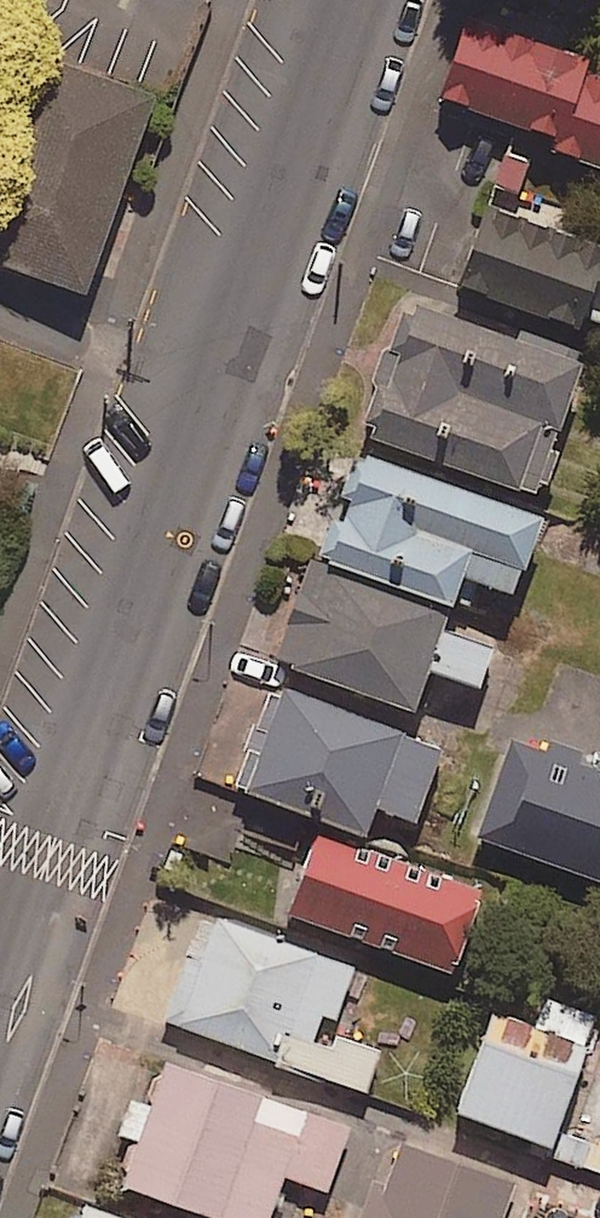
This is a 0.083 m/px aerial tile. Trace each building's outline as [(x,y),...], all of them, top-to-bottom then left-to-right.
[(577,75),(581,66),(472,27),(444,104),(554,144),(550,154),(599,172),(599,83),(577,75)] [(28,51),(0,129),(0,265),(87,297),(159,97),(28,51)] [(491,213),(461,289),(576,336),(582,321),(599,328),(599,257),(491,213)] [(576,357),(407,300),(364,431),(533,487),(576,357)] [(317,560),(444,603),(456,568),(510,587),(536,513),(357,449),(317,560)] [(444,603),(317,560),(307,556),(272,656),(409,704),(423,663),(474,681),(488,643),(436,625),(444,603)] [(438,745),(281,687),(244,786),(360,830),(371,801),(411,816),(438,745)] [(509,733),(474,830),(599,876),(599,766),(509,733)] [(475,889),(314,830),(286,908),(447,966),(475,889)] [(350,965),(205,912),(166,1018),(361,1090),(376,1049),(326,1031),(350,965)] [(545,1140),(592,1015),(537,995),(527,1020),(491,1007),(454,1106),(545,1140)] [(164,1060),(121,1180),(227,1217),(264,1217),(280,1172),(325,1188),(347,1125),(164,1060)] [(338,1206),(352,1211),(349,1217),(496,1217),(509,1181),(363,1131),(338,1206)] [(564,1134),(557,1157),(599,1171),(599,1145),(564,1134)] [(81,1202),(75,1217),(126,1217),(81,1202)]
